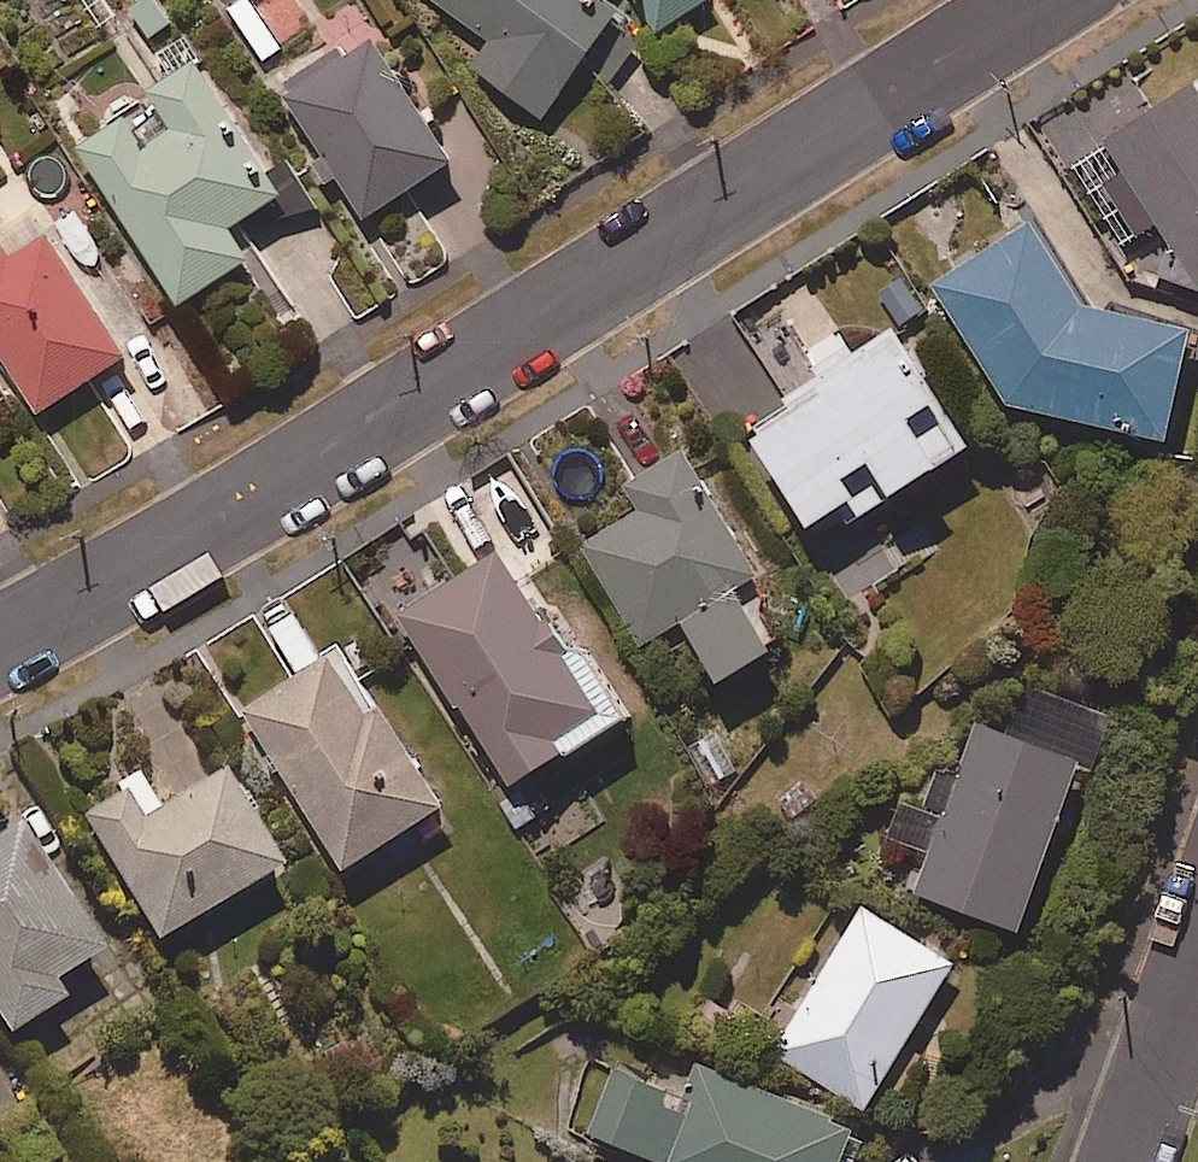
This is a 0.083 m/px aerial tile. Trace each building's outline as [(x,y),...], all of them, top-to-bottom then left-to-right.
[(488,43),(472,63),(539,119),(622,20),(598,0),(436,0),(488,43)] [(668,27),(711,0),(651,0),(668,27)] [(458,160),(374,31),(286,88),(370,217),(458,160)] [(270,170),(207,67),(81,144),(180,304),(254,259),(237,230),(304,189),(287,160),(270,170)] [(1076,166),(1145,277),(1197,292),(1197,82),(1076,166)] [(1089,302),(1036,221),(936,288),(1021,407),(1174,441),(1197,332),(1089,302)] [(0,234),(0,353),(39,414),(132,354),(54,234),(16,259),(0,234)] [(978,445),(902,331),(753,430),(820,531),(864,502),(872,514),(978,445)] [(764,575),(688,449),(630,484),(645,509),(584,546),(646,645),(685,621),(723,684),(778,650),(740,589),(764,575)] [(573,654),(505,551),(403,617),(518,792),(633,717),(587,645),(573,654)] [(374,710),(337,654),(245,713),(347,871),(450,806),(384,703),(374,710)] [(1115,717),(1046,691),(1029,740),(976,720),(957,774),(940,768),(918,829),(938,836),(918,892),(1025,931),(1087,761),(1098,765),(1115,717)] [(161,813),(143,782),(86,815),(159,943),(286,870),(230,773),(161,813)] [(21,824),(0,838),(0,1020),(12,1038),(68,1002),(57,986),(106,954),(21,824)] [(958,964),(865,907),(778,1052),(871,1108),(958,964)] [(709,1068),(697,1100),(613,1068),(587,1137),(651,1161),(856,1161),(869,1129),(709,1068)]
